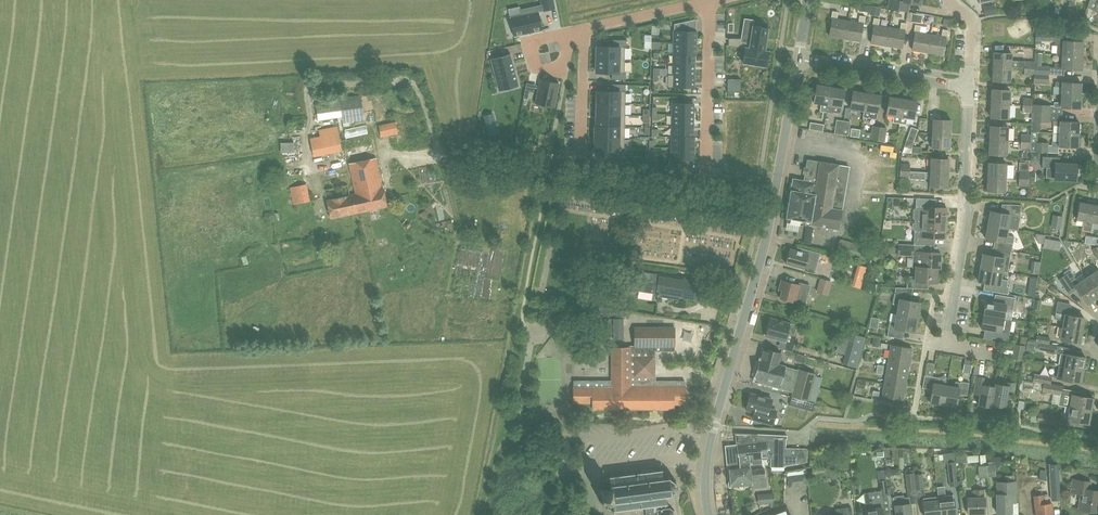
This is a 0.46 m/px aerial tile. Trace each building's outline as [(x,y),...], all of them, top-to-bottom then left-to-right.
[(888,8),(907,11),(909,3),(920,5),(921,0),(889,0),(888,8)] [(1087,7),(1097,12),(1097,0),(1089,0),(1087,7)] [(862,4),(861,11),(870,12),(871,6),(862,4)] [(983,6),(985,16),(997,13),(995,4),(983,6)] [(879,16),(881,7),(871,6),(870,15),(879,16)] [(829,36),(844,39),(847,20),(837,19),(838,12),(832,11),(831,18),(832,18),(829,36)] [(543,30),(539,12),(510,18),(514,36),(543,30)] [(913,13),(912,22),(921,23),(922,15),(913,13)] [(858,22),(847,20),(844,39),(860,41),(863,23),(864,23),(865,16),(859,15),(858,22)] [(871,43),(886,46),(889,27),(878,26),(880,19),(874,18),(873,25),(874,25),(871,43)] [(943,26),(950,27),(951,20),(944,19),(943,26)] [(674,30),(674,42),(696,42),(696,31),(690,31),(690,20),(674,24),(674,29),(674,30)] [(900,29),(889,27),(886,46),(901,48),(904,30),(906,30),(907,23),(901,22),(900,29)] [(768,28),(753,25),(750,42),(742,41),(743,38),(729,38),(729,45),(745,48),(764,51),(768,28)] [(912,50),(927,53),(930,34),(920,33),(921,26),(915,25),(914,32),(915,32),(912,50)] [(941,36),(930,34),(927,53),(943,55),(946,37),(947,37),(948,30),(942,29),(941,36)] [(1036,32),(1034,40),(1050,41),(1051,33),(1036,32)] [(626,40),(613,40),(613,46),(597,46),(596,59),(625,60),(625,47),(626,47),(626,40)] [(1083,41),(1054,40),(1054,45),(1057,45),(1057,54),(1062,54),(1082,55),(1083,41)] [(696,54),(696,42),(674,42),(674,53),(694,54),(696,54)] [(764,51),(745,48),(743,62),(766,66),(769,51),(764,51)] [(898,59),(898,52),(891,51),(890,58),(898,59)] [(993,52),(992,66),(1011,67),(1017,68),(1018,61),(1011,60),(1012,53),(993,52)] [(694,65),(694,54),(674,53),(673,64),(694,65)] [(1055,68),(1061,68),(1061,69),(1081,70),(1082,55),(1062,54),(1061,64),(1055,63),(1055,68)] [(1025,56),(1024,68),(1034,69),(1034,63),(1034,57),(1025,56)] [(518,90),(518,59),(498,59),(498,68),(499,68),(499,85),(506,85),(506,90),(518,90)] [(625,60),(596,59),(596,72),(612,72),(612,79),(626,79),(626,72),(624,72),(625,60)] [(1042,64),(1034,63),(1034,69),(1034,73),(1048,74),(1049,66),(1041,66),(1042,64)] [(694,76),(694,65),(673,64),(673,75),(694,76)] [(1010,81),(1011,67),(992,66),(992,80),(1010,81)] [(741,74),(728,73),(728,86),(741,87),(741,74)] [(1033,83),(1048,83),(1048,74),(1034,73),(1034,75),(1033,75),(1033,83)] [(694,87),(694,76),(673,75),(668,75),(668,87),(694,87)] [(559,83),(540,79),(535,103),(554,107),(559,83)] [(1062,87),(1061,94),(1080,95),(1081,82),(1055,81),(1055,86),(1062,87)] [(537,88),(537,85),(535,85),(527,83),(525,91),(529,92),(533,93),(534,87),(537,88)] [(612,91),(597,91),(597,103),(625,103),(626,84),(612,84),(612,91)] [(820,109),(826,110),(830,87),(816,85),(814,101),(821,102),(820,109)] [(844,89),(830,87),(826,110),(833,111),(833,109),(841,110),(844,89)] [(991,89),(991,103),(1009,104),(1010,90),(991,89)] [(863,117),(867,93),(853,90),(850,108),(864,111),(863,117)] [(876,119),(877,113),(878,113),(881,95),(867,93),(863,117),(876,119)] [(364,111),(361,94),(317,101),(316,101),(318,112),(319,112),(319,117),(319,119),(319,120),(341,117),(364,114),(364,111)] [(1054,107),(1060,107),(1079,108),(1080,95),(1061,94),(1061,103),(1054,102),(1054,107)] [(893,122),(899,123),(903,99),(889,96),(886,114),(894,116),(893,122)] [(907,118),(914,119),(917,101),(903,99),(899,123),(906,124),(907,118)] [(625,103),(597,103),(596,114),(625,115),(625,103)] [(693,103),(673,103),(672,114),(693,115),(693,103)] [(1009,118),(1009,104),(991,103),(990,117),(1009,118)] [(1032,104),(1032,105),(1032,112),(1050,113),(1050,105),(1033,104),(1032,104)] [(1050,113),(1032,112),(1031,112),(1031,124),(1031,132),(1036,132),(1040,132),(1040,121),(1049,122),(1050,113)] [(625,127),(625,115),(596,114),(596,126),(625,127)] [(693,115),(672,114),(672,125),(693,126),(693,115)] [(933,119),(932,133),(950,134),(951,120),(940,120),(940,114),(930,114),(930,119),(933,119)] [(352,129),(370,124),(368,118),(351,123),(352,129)] [(834,133),(841,134),(843,121),(836,120),(834,133)] [(1060,125),(1059,133),(1078,134),(1079,122),(1053,120),(1053,125),(1060,125)] [(485,123),(489,135),(498,133),(494,121),(485,123)] [(841,134),(848,136),(850,122),(843,121),(841,134)] [(378,125),(381,136),(381,137),(398,134),(396,122),(378,125)] [(823,131),(824,124),(810,122),(809,129),(823,131)] [(693,126),(672,125),(672,136),(693,136),(693,126)] [(870,140),(877,141),(880,127),(872,125),(870,140)] [(624,138),(625,127),(596,126),(595,126),(595,138),(624,138)] [(989,126),(989,140),(1007,141),(1008,127),(989,126)] [(888,133),(886,132),(887,128),(880,127),(877,141),(885,142),(885,141),(887,141),(888,133)] [(907,140),(913,142),(918,129),(911,127),(906,140),(907,140)] [(297,129),(298,136),(307,136),(307,128),(297,129)] [(338,132),(327,135),(310,138),(314,156),(342,150),(338,132)] [(1029,151),(1048,153),(1048,142),(1035,142),(1036,132),(1031,132),(1031,135),(1030,142),(1030,149),(1029,151)] [(932,133),(931,147),(950,148),(950,134),(932,133)] [(1052,146),(1058,146),(1077,147),(1078,134),(1059,133),(1059,141),(1052,141),(1052,146)] [(693,136),(672,136),(672,147),(694,148),(694,136),(693,136)] [(624,138),(595,138),(594,150),(610,150),(610,157),(624,158),(624,138)] [(911,149),(912,146),(913,142),(907,140),(902,152),(912,152),(912,149),(911,149)] [(1007,155),(1007,141),(989,140),(988,154),(1007,155)] [(694,148),(672,147),(671,159),(693,159),(694,148)] [(290,155),(290,164),(299,165),(299,156),(290,155)] [(376,157),(349,162),(355,192),(349,194),(345,172),(322,177),(331,219),(387,207),(376,157)] [(1042,167),(1047,167),(1046,177),(1055,177),(1055,179),(1077,180),(1077,164),(1060,164),(1060,158),(1043,157),(1042,167)] [(931,158),(930,172),(948,173),(949,159),(931,158)] [(820,161),(819,162),(808,160),(804,181),(793,180),(787,218),(799,220),(799,224),(813,226),(813,225),(838,229),(848,167),(838,165),(820,161)] [(1019,170),(1029,170),(1029,160),(1025,160),(1018,160),(1018,164),(1019,164),(1019,170)] [(1014,165),(1006,165),(1006,163),(987,163),(987,177),(1006,178),(1013,178),(1014,165)] [(1028,179),(1029,172),(1029,170),(1019,170),(1016,170),(1015,174),(1019,174),(1019,178),(1028,179)] [(930,178),(929,186),(948,187),(948,173),(930,172),(909,171),(900,171),(900,177),(909,178),(909,179),(925,180),(925,178),(930,178)] [(1005,191),(1006,178),(987,177),(986,191),(1005,191)] [(290,187),(294,205),(311,201),(307,183),(290,187)] [(916,198),(915,207),(915,208),(913,209),(913,218),(915,219),(915,221),(946,223),(946,208),(932,207),(933,199),(916,198)] [(1082,230),(1087,231),(1091,204),(1079,202),(1076,219),(1083,221),(1082,230)] [(1018,230),(1022,205),(1020,205),(1002,204),(1000,212),(990,211),(988,225),(1007,228),(1018,230)] [(1097,223),(1097,205),(1091,204),(1087,231),(1091,232),(1093,223),(1097,223)] [(1065,228),(1068,216),(1060,214),(1057,226),(1065,228)] [(945,238),(946,223),(915,221),(915,223),(913,223),(912,229),(914,230),(913,244),(927,245),(930,245),(931,237),(945,238)] [(998,241),(996,248),(1012,251),(1014,237),(1006,236),(1007,228),(988,225),(985,239),(998,241)] [(862,260),(866,247),(840,239),(836,253),(862,260)] [(927,252),(927,245),(913,244),(898,244),(897,255),(913,255),(913,258),(907,258),(907,267),(915,267),(937,268),(940,268),(940,252),(927,252)] [(797,247),(796,250),(790,248),(785,264),(804,269),(803,270),(814,273),(820,253),(797,247)] [(1009,265),(1012,251),(996,248),(992,248),(991,255),(983,254),(981,268),(1000,271),(1008,272),(1009,265)] [(907,276),(907,288),(912,288),(915,288),(915,281),(918,281),(928,282),(936,282),(937,268),(915,267),(915,276),(907,276)] [(678,297),(700,301),(703,282),(684,279),(684,278),(659,274),(659,275),(621,268),(618,289),(637,292),(638,290),(656,293),(656,295),(678,299),(678,297)] [(999,278),(1000,271),(981,268),(978,281),(985,282),(984,290),(1005,294),(1008,280),(999,278)] [(1086,278),(1097,295),(1097,272),(1097,270),(1086,278)] [(1078,283),(1071,272),(1060,279),(1069,293),(1077,288),(1087,303),(1097,296),(1097,295),(1086,278),(1078,283)] [(816,292),(828,295),(831,282),(820,279),(816,292)] [(799,283),(799,285),(781,280),(778,290),(782,290),(779,298),(792,301),(792,299),(795,300),(794,301),(804,304),(809,286),(799,283)] [(1049,289),(1056,294),(1058,291),(1051,286),(1049,289)] [(899,305),(897,313),(917,317),(920,302),(910,300),(912,288),(907,288),(895,287),(893,304),(899,305)] [(986,300),(984,314),(1003,318),(1004,310),(1012,312),(1015,298),(995,294),(994,302),(986,300)] [(1033,308),(1040,310),(1041,300),(1034,299),(1033,308)] [(1064,320),(1063,326),(1082,330),(1084,318),(1068,315),(1070,305),(1057,303),(1055,318),(1064,320)] [(915,332),(917,317),(897,313),(896,323),(890,322),(887,336),(900,338),(901,329),(915,332)] [(1013,319),(1003,318),(984,314),(981,328),(994,330),(993,338),(1009,341),(1013,319)] [(792,343),(797,326),(790,324),(790,323),(771,318),(766,336),(792,343)] [(600,340),(610,340),(610,319),(600,319),(600,340)] [(613,340),(624,340),(623,319),(613,319),(613,340)] [(1080,343),(1082,330),(1063,326),(1061,339),(1080,343)] [(685,404),(685,386),(685,381),(655,381),(655,376),(654,376),(654,357),(655,357),(655,351),(675,351),(675,328),(635,328),(635,346),(630,346),(630,348),(612,348),(612,381),(574,381),(574,403),(593,403),(593,409),(674,409),(674,404),(685,404)] [(842,363),(856,368),(865,337),(851,333),(842,363)] [(1037,335),(1036,342),(1039,342),(1049,344),(1050,337),(1037,335)] [(873,338),(872,346),(879,347),(880,338),(873,338)] [(1038,349),(1055,352),(1061,353),(1068,354),(1069,351),(1059,349),(1059,346),(1057,345),(1049,344),(1039,342),(1038,346),(1038,349)] [(891,344),(888,358),(910,361),(912,348),(891,344)] [(1012,359),(1024,361),(1026,346),(1015,344),(1012,359)] [(786,395),(792,396),(814,403),(822,378),(815,376),(815,374),(800,369),(799,372),(777,365),(781,353),(763,348),(753,381),(787,391),(786,395)] [(1061,353),(1059,365),(1083,370),(1086,357),(1073,355),(1068,354),(1061,353)] [(888,358),(886,370),(907,374),(910,361),(888,358)] [(1059,365),(1056,378),(1081,383),(1083,370),(1059,365)] [(886,370),(884,383),(905,387),(907,374),(886,370)] [(1034,374),(1033,381),(1050,384),(1051,377),(1034,374)] [(930,403),(944,405),(947,386),(939,384),(940,378),(925,375),(922,388),(932,390),(930,403)] [(991,407),(991,405),(994,387),(982,385),(983,378),(977,377),(974,394),(980,395),(979,405),(991,407)] [(1017,397),(1025,398),(1026,392),(1032,393),(1033,386),(1043,388),(1042,392),(1061,395),(1063,386),(1050,384),(1033,381),(1020,379),(1017,397)] [(955,387),(947,386),(944,405),(947,406),(947,409),(955,410),(955,407),(956,407),(959,394),(967,395),(969,383),(960,381),(960,382),(956,382),(955,387)] [(995,384),(994,387),(991,405),(1004,408),(1007,391),(1013,392),(1015,384),(1005,382),(1004,386),(995,384)] [(884,383),(882,396),(903,400),(905,387),(884,383)] [(869,388),(862,387),(861,394),(868,395),(869,388)] [(768,414),(769,409),(772,399),(750,393),(746,409),(754,411),(760,413),(758,420),(772,425),(775,416),(768,414)] [(1072,394),(1070,407),(1091,411),(1093,398),(1072,394)] [(812,411),(814,403),(792,396),(789,405),(812,411)] [(1089,424),(1091,411),(1070,407),(1069,414),(1063,413),(1062,417),(1068,418),(1067,420),(1089,424)] [(1039,413),(1037,421),(1055,424),(1057,416),(1039,413)] [(784,467),(785,448),(785,439),(787,439),(787,436),(736,433),(737,444),(727,446),(731,487),(751,485),(751,479),(758,478),(765,477),(764,469),(750,470),(749,461),(768,458),(771,458),(771,467),(784,467)] [(807,449),(785,448),(784,467),(786,467),(786,466),(806,462),(807,449)] [(987,465),(986,465),(987,477),(996,476),(994,457),(989,457),(989,461),(986,461),(987,465)] [(950,487),(958,486),(955,462),(947,463),(950,487)] [(1061,500),(1058,464),(1049,463),(1049,464),(1049,471),(1050,481),(1052,500),(1061,500)] [(978,466),(980,478),(987,477),(986,465),(978,466)] [(877,471),(879,481),(886,480),(884,470),(877,471)] [(905,474),(907,491),(915,490),(913,473),(913,470),(905,471),(906,474),(905,474)] [(1040,479),(1050,481),(1049,471),(1041,470),(1040,479)] [(646,514),(673,514),(672,510),(667,507),(665,507),(665,503),(663,503),(662,498),(669,497),(674,490),(674,481),(667,476),(658,476),(657,471),(609,477),(611,488),(600,489),(602,501),(607,501),(607,502),(609,504),(608,505),(608,508),(610,510),(613,509),(613,510),(645,506),(646,514)] [(789,488),(807,486),(805,473),(787,475),(789,488)] [(914,475),(914,473),(913,473),(915,490),(923,489),(922,474),(914,475)] [(1097,513),(1097,491),(1090,489),(1091,482),(1073,479),(1071,492),(1081,494),(1078,508),(1074,508),(1074,509),(1097,513)] [(886,480),(879,481),(881,497),(888,496),(886,480)] [(997,494),(997,513),(1012,513),(1011,503),(1016,502),(1016,493),(1015,493),(1015,482),(997,482),(997,494)] [(967,498),(967,514),(985,513),(984,489),(974,490),(974,498),(967,498)] [(772,493),(758,494),(758,504),(773,503),(772,493)] [(954,506),(953,494),(937,496),(939,514),(955,514),(954,506)] [(909,496),(904,497),(903,495),(888,497),(889,509),(895,509),(896,514),(912,514),(909,496)] [(1052,503),(1046,504),(1046,501),(1043,501),(1042,495),(1034,496),(1036,514),(1053,514),(1052,503)] [(937,496),(922,498),(924,514),(939,514),(937,496)] [(870,500),(871,509),(866,510),(867,514),(883,514),(881,507),(882,507),(881,499),(870,500)]
